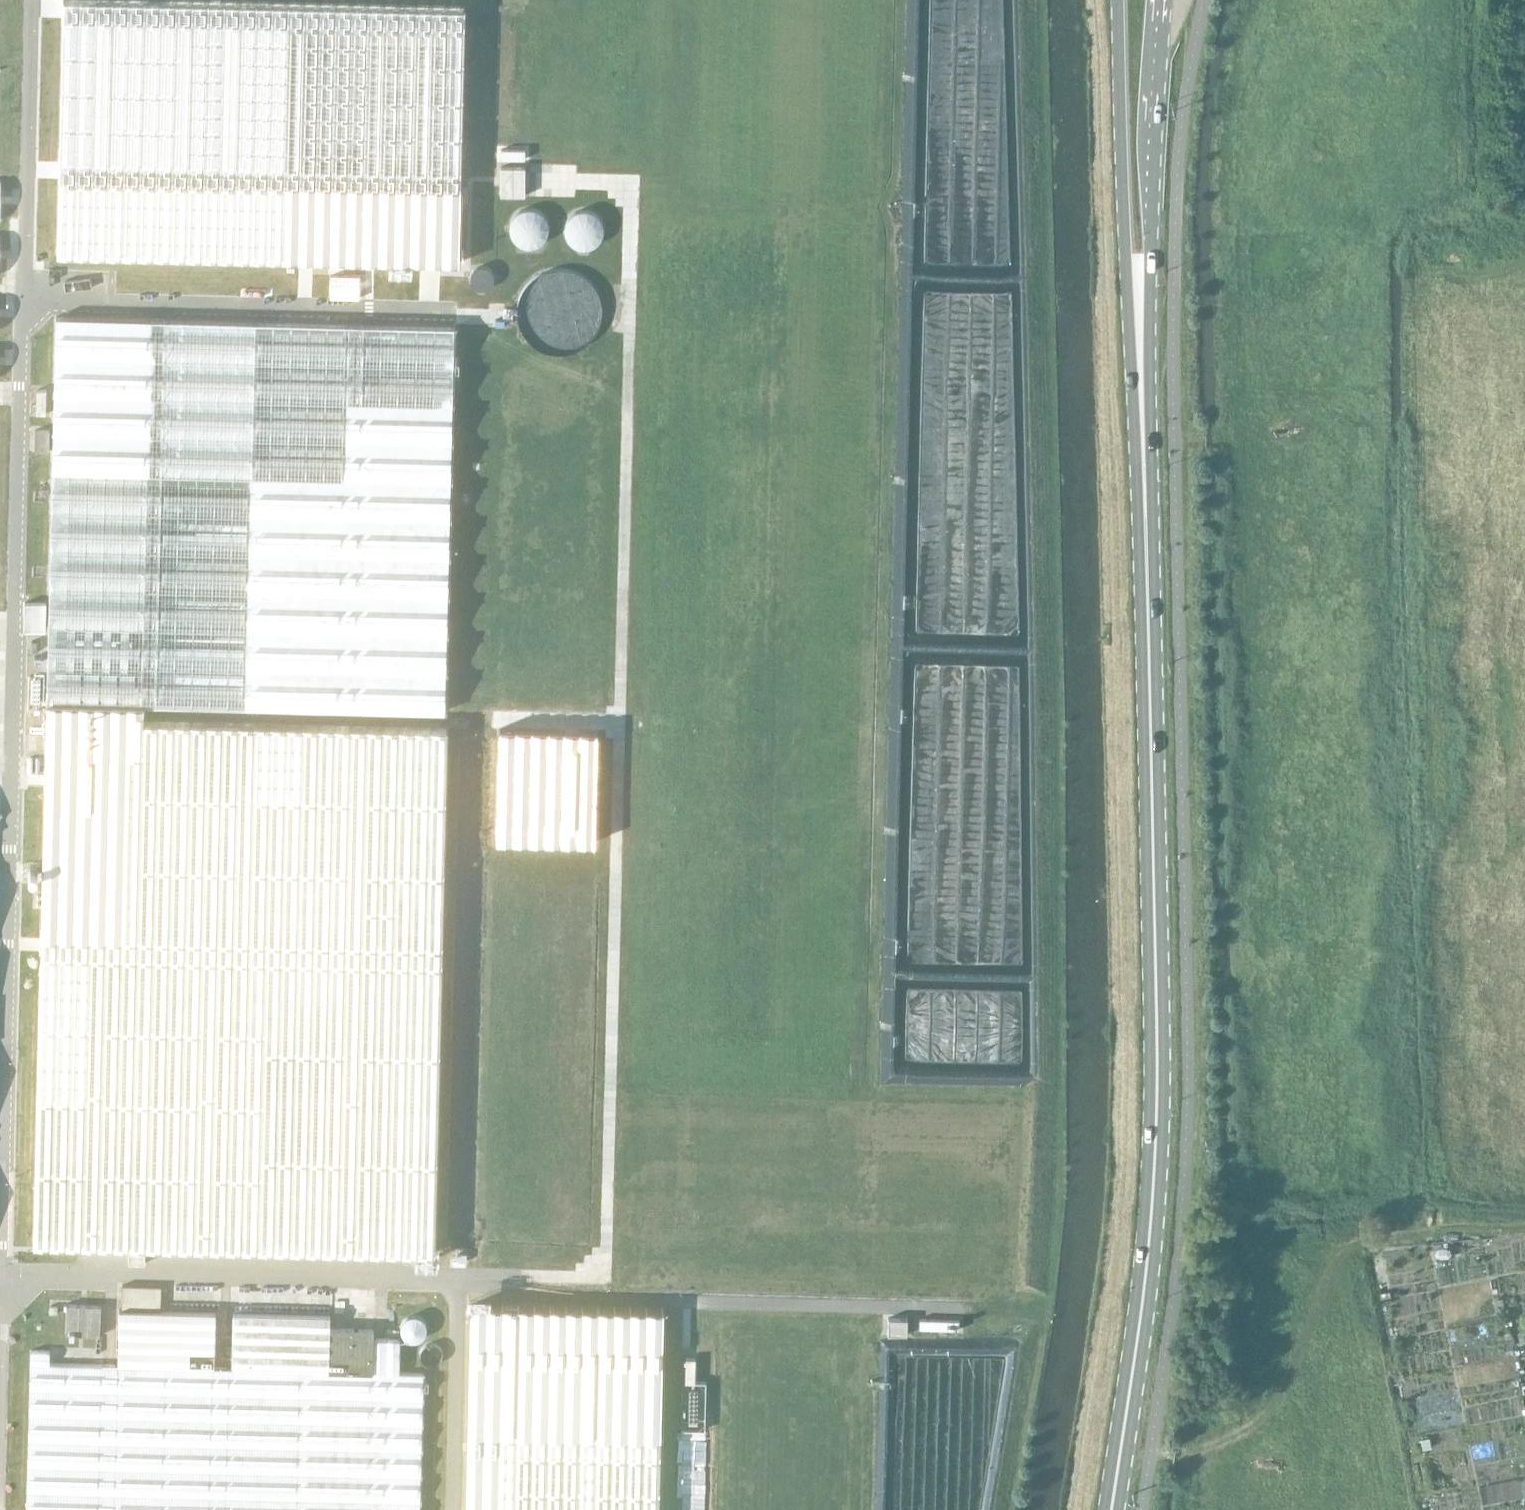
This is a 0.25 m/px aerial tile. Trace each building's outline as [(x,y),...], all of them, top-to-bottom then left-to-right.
[(459,262),(461,160),(465,8),(221,2),(127,0),(63,0),(57,252),(189,255),(300,258),(459,262)] [(525,167),(500,166),(500,195),(525,195),(525,167)] [(598,318),(599,309),(598,301),(597,295),(593,287),(590,282),(585,278),(577,272),(568,269),(561,267),(554,267),(547,269),(538,272),(530,278),(524,284),(520,291),(517,299),(516,307),(516,314),(518,323),(522,330),(526,336),(532,342),(539,346),(545,349),(555,351),(564,350),(574,347),(580,344),(586,339),(592,333),(596,325),(598,318)] [(56,316),(46,701),(140,703),(446,712),(454,326),(56,316)] [(49,429),(35,429),(34,451),(49,452),(49,429)] [(140,703),(46,701),(33,1241),(433,1250),(445,727),(140,719),(140,703)] [(498,729),(496,839),(594,842),(596,731),(498,729)] [(145,1252),(129,1252),(128,1262),(145,1263),(145,1252)] [(359,1299),(359,1289),(333,1289),(333,1299),(359,1299)] [(101,1305),(67,1304),(66,1333),(99,1335),(101,1305)] [(660,1444),(663,1309),(469,1305),(466,1470),(465,1509),(658,1509),(660,1444)] [(119,1309),(117,1365),(214,1368),(215,1312),(119,1309)] [(233,1312),(231,1368),(328,1370),(329,1328),(330,1314),(233,1312)] [(907,1318),(888,1317),(887,1334),(907,1335),(907,1318)] [(26,1509),(420,1509),(424,1373),(399,1372),(400,1339),(374,1338),(373,1372),(372,1372),(373,1329),(329,1328),(328,1370),(231,1368),(214,1368),(117,1365),(49,1363),(50,1350),(31,1350),(26,1509)]
